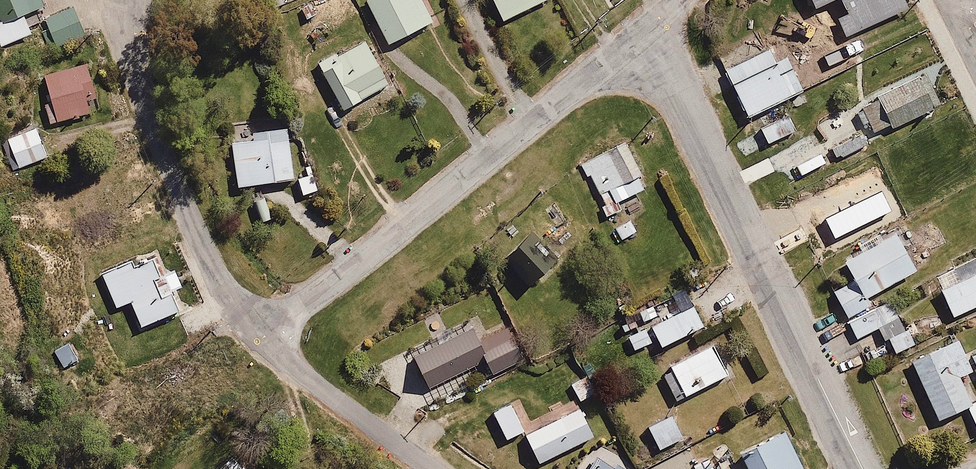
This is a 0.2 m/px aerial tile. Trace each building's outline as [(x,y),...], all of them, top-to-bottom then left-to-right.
[(31,33),(23,14),(44,5),(42,0),(0,0),(0,46),(31,33)] [(43,11),(58,47),(84,36),(69,0),(43,11)] [(390,46),(434,25),(422,0),(368,0),(390,46)] [(503,23),(551,0),(492,0),(503,23)] [(815,9),(835,0),(811,0),(815,9)] [(848,17),(840,21),(847,38),(905,13),(899,0),(840,0),(848,17)] [(364,36),(317,63),(345,112),(392,85),(364,36)] [(776,60),(771,49),(725,70),(748,120),(808,93),(790,53),(776,60)] [(83,56),(40,69),(51,102),(41,105),(48,125),(90,111),(87,99),(96,96),(83,56)] [(938,103),(922,72),(855,108),(871,139),(938,103)] [(796,133),(785,113),(757,129),(768,148),(796,133)] [(871,142),(850,115),(822,136),(842,163),(871,142)] [(257,123),(231,126),(238,188),(294,181),(288,129),(256,133),(257,123)] [(34,124),(6,137),(19,166),(47,154),(34,124)] [(628,139),(582,163),(607,212),(653,188),(628,139)] [(584,244),(560,216),(524,248),(547,275),(584,244)] [(917,269),(897,233),(846,261),(856,278),(833,291),(859,338),(899,316),(884,288),(917,269)] [(154,241),(96,262),(113,307),(133,300),(142,325),(178,311),(171,291),(183,287),(176,267),(165,271),(154,241)] [(954,270),(934,280),(955,320),(975,309),(975,272),(959,281),(954,270)] [(658,343),(660,348),(705,329),(695,305),(628,333),(636,352),(658,343)] [(482,346),(471,325),(412,357),(432,396),(452,385),(449,381),(484,363),(486,366),(522,347),(513,330),(482,346)] [(715,341),(659,369),(677,404),(733,376),(715,341)] [(970,366),(957,341),(912,361),(939,422),(968,410),(972,406),(956,372),(970,366)] [(570,381),(577,400),(618,384),(611,365),(570,381)] [(968,410),(975,428),(975,404),(972,406),(968,410)] [(524,434),(538,464),(596,437),(581,407),(524,434)] [(671,412),(648,424),(657,443),(681,431),(671,412)] [(751,453),(759,468),(823,468),(801,427),(751,453)] [(582,468),(635,468),(624,447),(582,468)] [(689,461),(694,468),(716,468),(717,468),(707,450),(689,461)] [(219,468),(248,468),(234,455),(219,468)]
